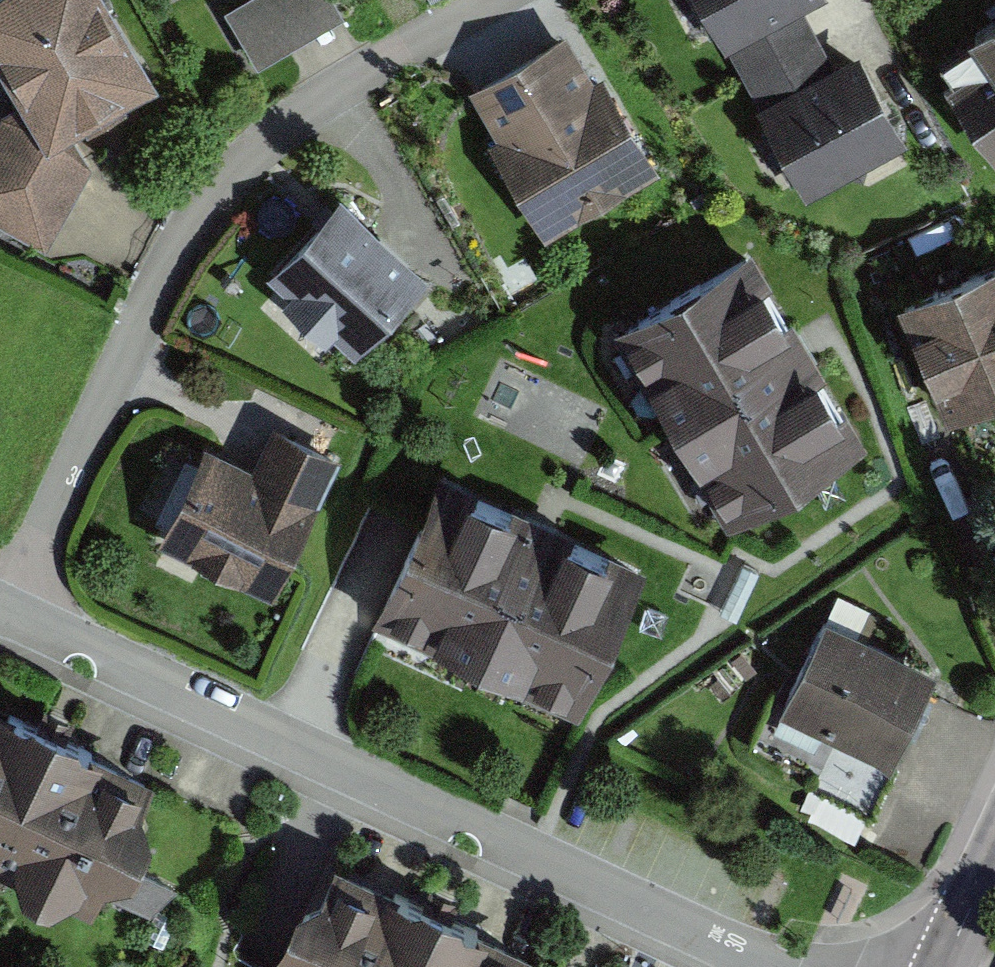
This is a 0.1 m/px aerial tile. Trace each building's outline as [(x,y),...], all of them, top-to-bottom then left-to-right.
[(166,67),(127,0),(0,0),(0,33),(57,131),(166,67)] [(223,17),(256,77),(347,26),(332,0),(253,0),(223,17)] [(910,156),(861,65),(832,80),(800,21),(827,6),(824,0),(689,0),(803,213),(910,156)] [(937,71),(994,156),(994,32),(937,71)] [(548,247),(667,177),(605,73),(591,82),(567,41),(472,98),(500,144),(489,151),(516,196),(505,202),(525,237),(538,229),(548,247)] [(104,161),(13,108),(0,130),(0,219),(53,249),(104,161)] [(364,364),(435,281),(339,200),(268,282),(286,297),(277,308),(326,350),(335,339),(364,364)] [(721,516),(859,436),(746,241),(608,320),(721,516)] [(994,401),(994,266),(903,305),(951,420),(994,401)] [(282,589),(347,452),(284,422),(265,463),(215,439),(170,537),(282,589)] [(579,703),(647,560),(442,463),(374,608),(579,703)] [(896,773),(942,673),(860,636),(872,611),(837,596),(773,738),(817,758),(824,741),(896,773)] [(0,708),(0,872),(30,885),(38,909),(57,918),(73,910),(103,920),(111,895),(142,884),(159,848),(150,815),(164,783),(0,708)] [(557,955),(350,857),(338,887),(309,900),(292,940),(302,966),(552,966),(557,955)]
